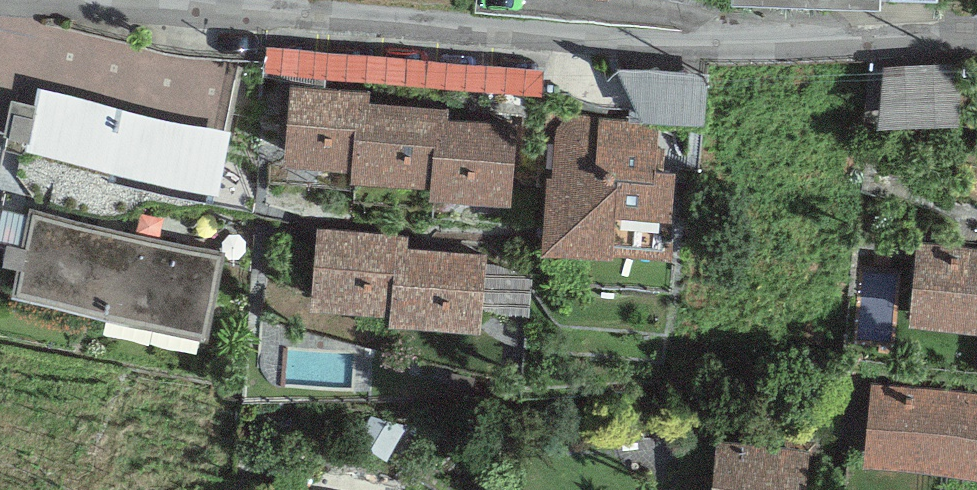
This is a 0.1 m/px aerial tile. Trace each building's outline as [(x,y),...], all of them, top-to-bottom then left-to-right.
[(965,128),(962,60),(883,63),(886,131),(965,128)] [(231,125),(38,79),(34,97),(12,92),(4,125),(27,130),(25,139),(217,184),(231,125)] [(371,88),(289,82),(284,161),(350,166),(356,97),(370,98),(371,88)] [(370,98),(356,97),(350,166),(349,175),(430,181),(436,115),(448,116),(449,104),(370,98)] [(557,128),(552,173),(547,174),(540,247),(673,256),(675,168),(657,165),(659,120),(582,114),(576,114),(571,115),(565,117),(560,121),(557,128)] [(448,116),(436,115),(430,181),(429,193),(510,199),(515,121),(448,116)] [(223,249),(31,205),(12,287),(204,331),(223,249)] [(409,234),(316,226),(309,303),(390,310),(396,243),(408,244),(409,234)] [(916,241),(908,322),(976,329),(976,248),(916,241)] [(408,244),(396,243),(390,310),(389,320),(480,328),(488,251),(408,244)] [(871,381),(865,462),(976,473),(976,391),(871,381)] [(717,440),(712,489),(806,489),(810,449),(717,440)]
